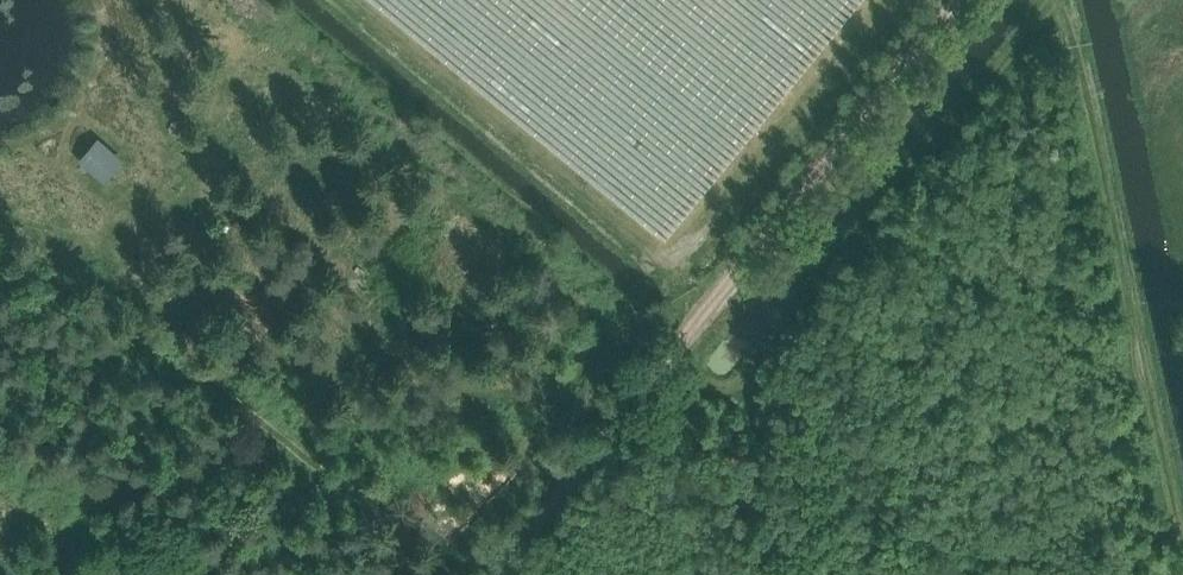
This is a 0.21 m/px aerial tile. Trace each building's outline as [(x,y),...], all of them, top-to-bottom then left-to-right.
[(99,140),(83,159),(106,179),(122,160),(99,140)]
